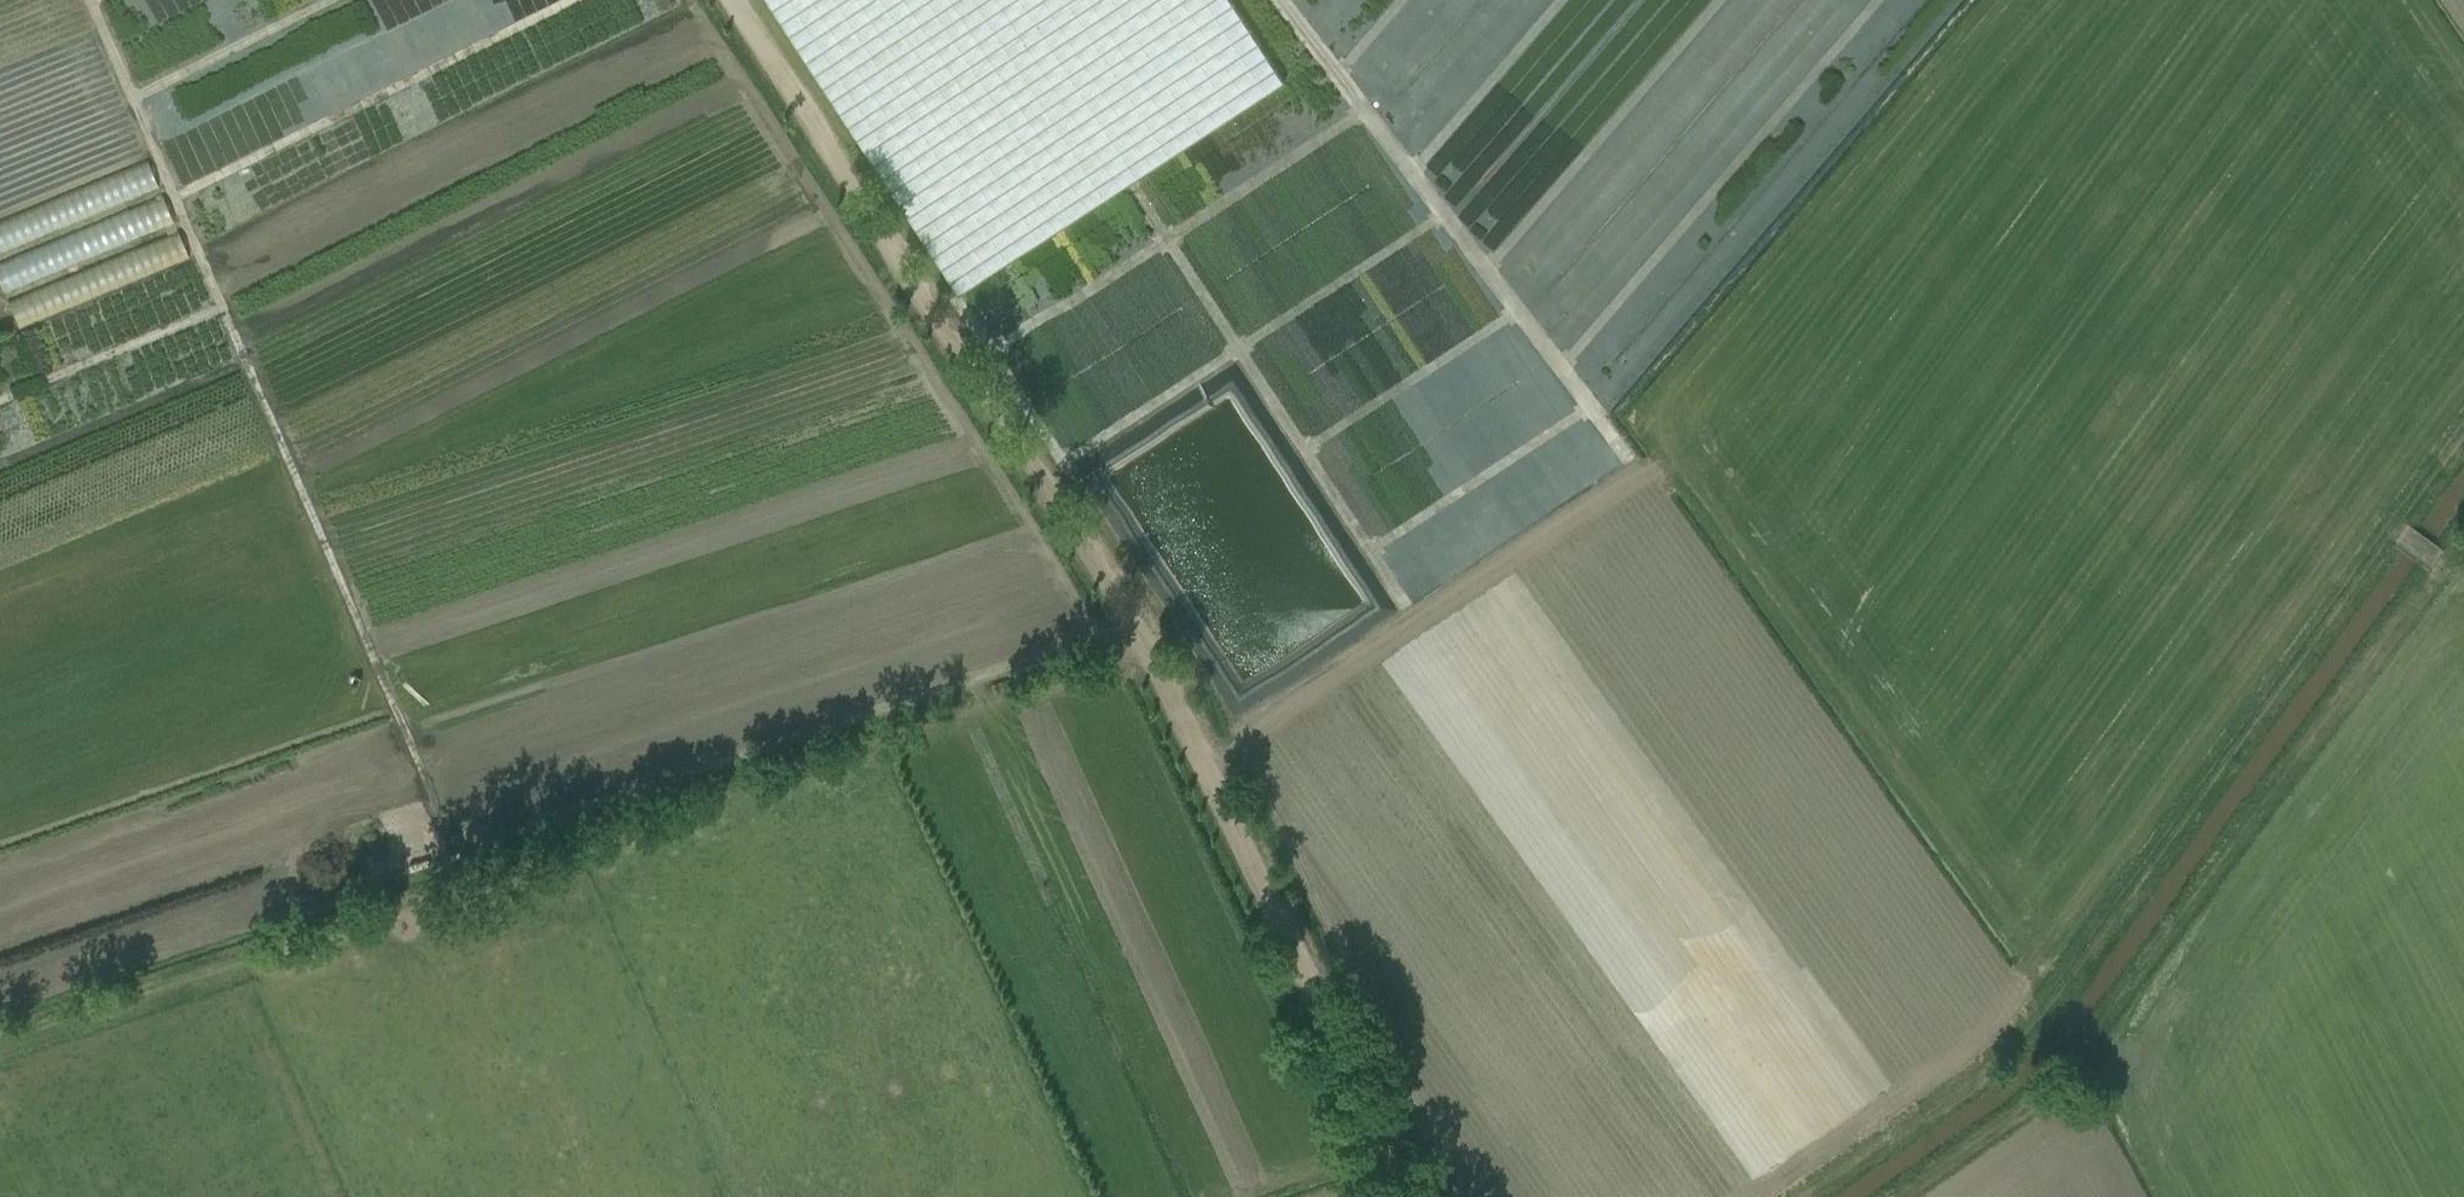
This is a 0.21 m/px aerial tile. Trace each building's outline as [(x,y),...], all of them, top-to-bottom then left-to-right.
[(1055,447),(1380,237),(1227,0),(766,0),(1055,447)] [(196,196),(16,259),(28,293),(208,229),(196,196)] [(45,325),(172,278),(163,255),(36,302),(45,325)] [(303,291),(289,304),(300,316),(314,304),(303,291)]
